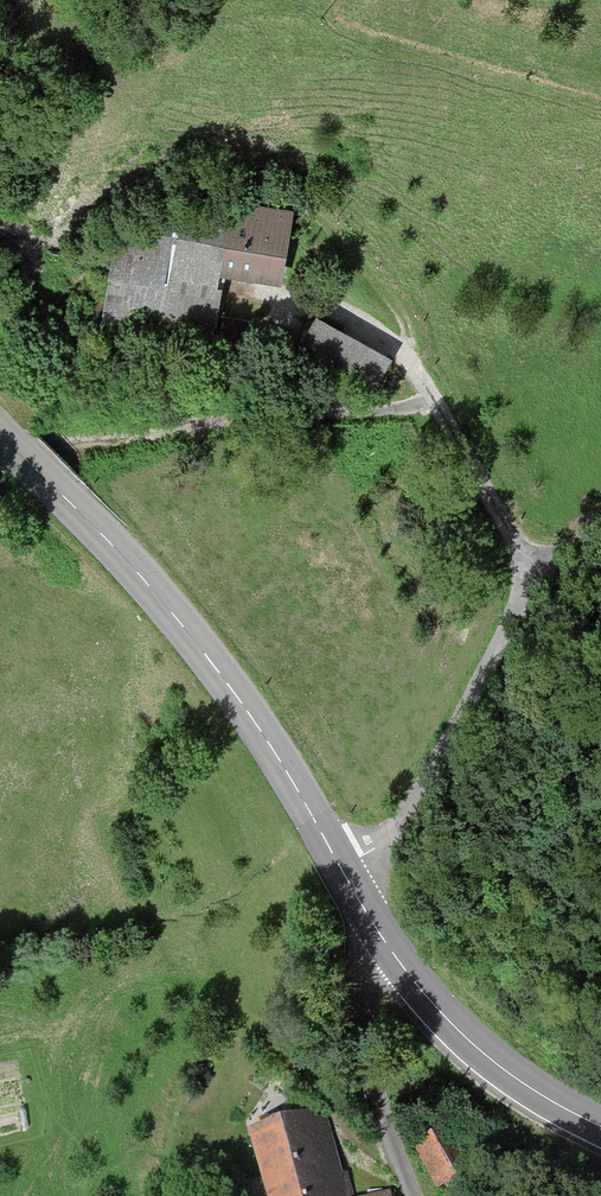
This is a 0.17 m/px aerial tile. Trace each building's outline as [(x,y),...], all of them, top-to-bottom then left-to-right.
[(226,215),(219,265),(277,273),(285,209),(227,201),(226,215)] [(113,228),(102,309),(211,323),(219,265),(226,215),(147,205),(143,232),(113,228)] [(316,317),(298,349),(364,386),(382,355),(316,317)] [(249,1135),(265,1195),(342,1195),(320,1116),(249,1135)] [(438,1137),(419,1147),(442,1193),(461,1183),(438,1137)]
